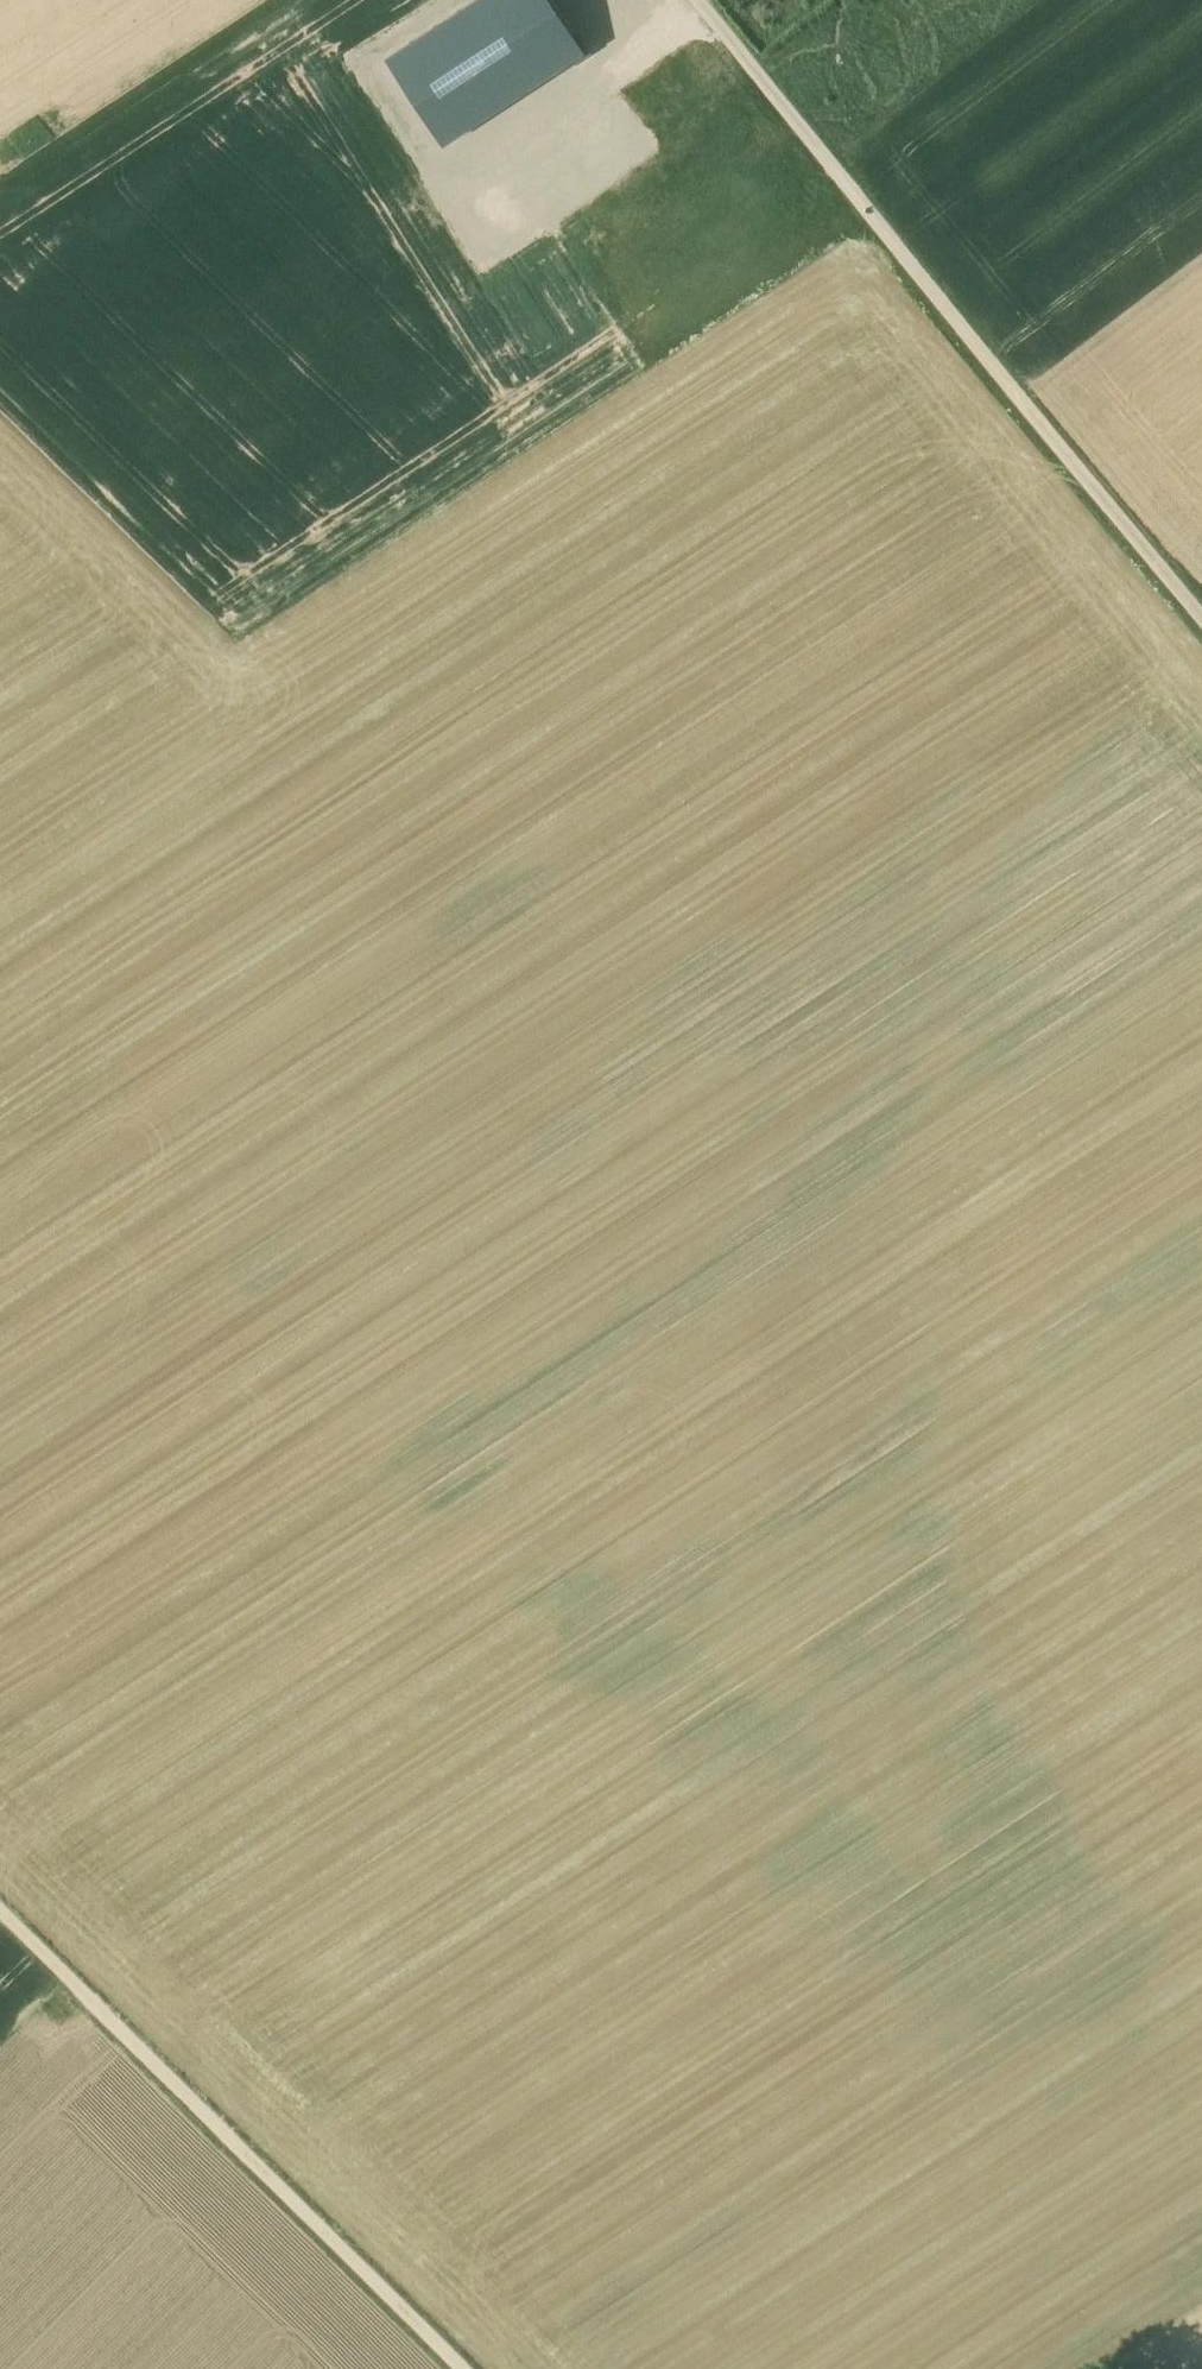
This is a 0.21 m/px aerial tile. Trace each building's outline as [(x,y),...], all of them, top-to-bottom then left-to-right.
[(240,115),(323,231),(601,32),(578,0),(400,0),(240,115)]
